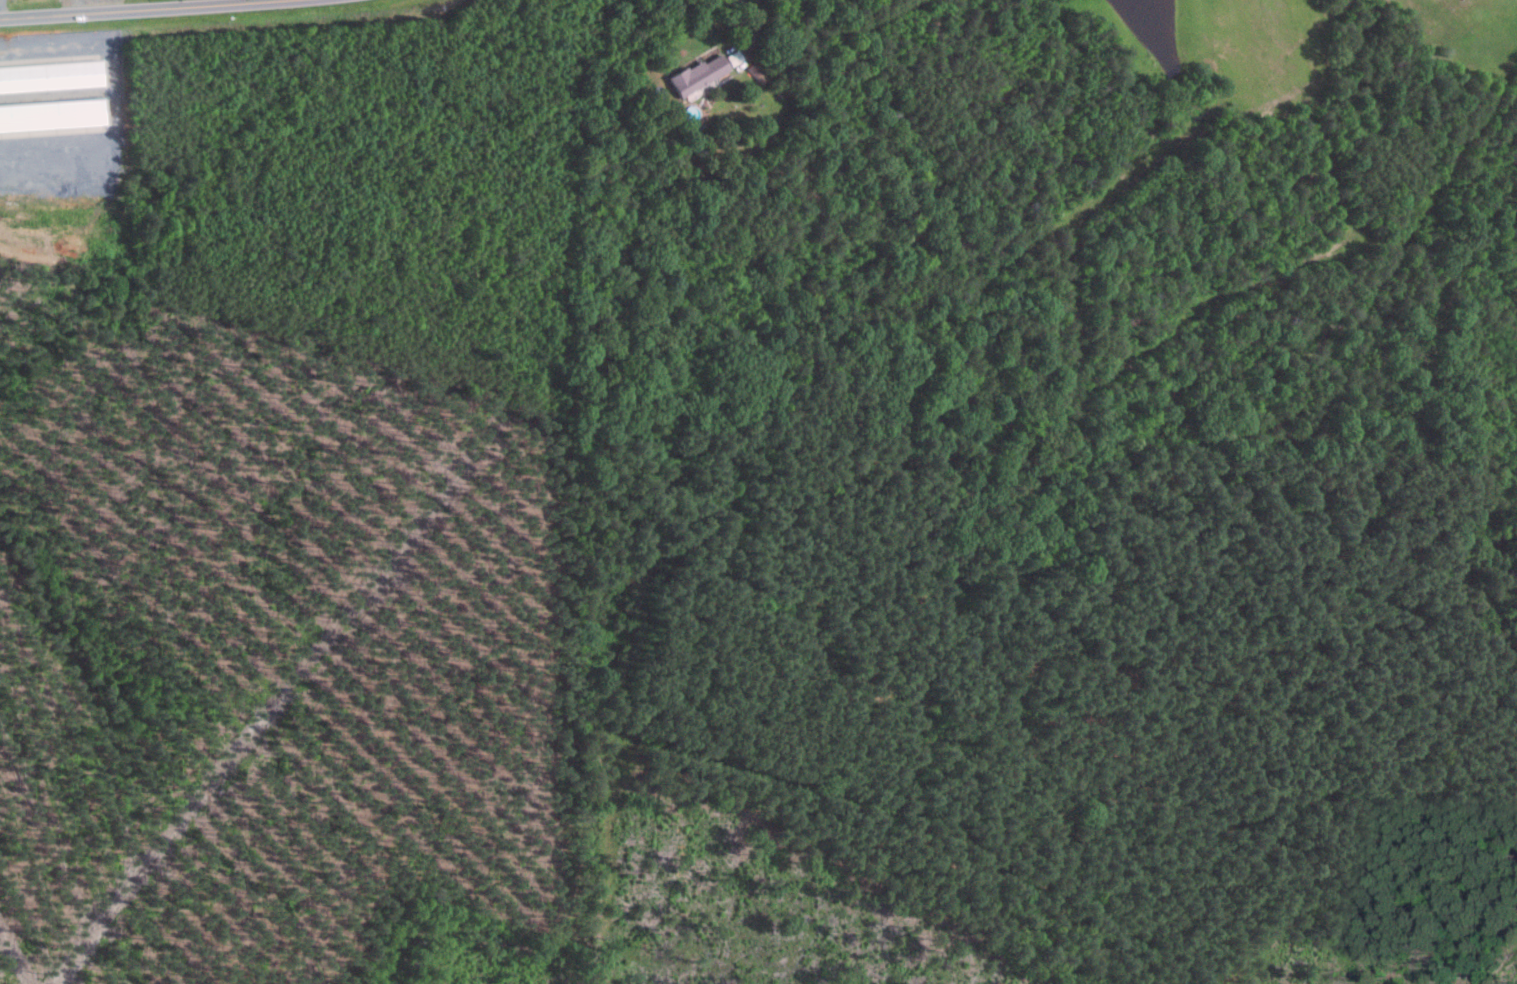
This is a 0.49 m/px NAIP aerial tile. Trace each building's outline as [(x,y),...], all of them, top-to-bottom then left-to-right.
[(726,72),(717,53),(698,62),(697,60),(664,75),(674,97),(726,72)] [(95,60),(0,65),(0,92),(96,88),(95,60)] [(99,133),(98,100),(0,104),(0,137),(99,133)]
